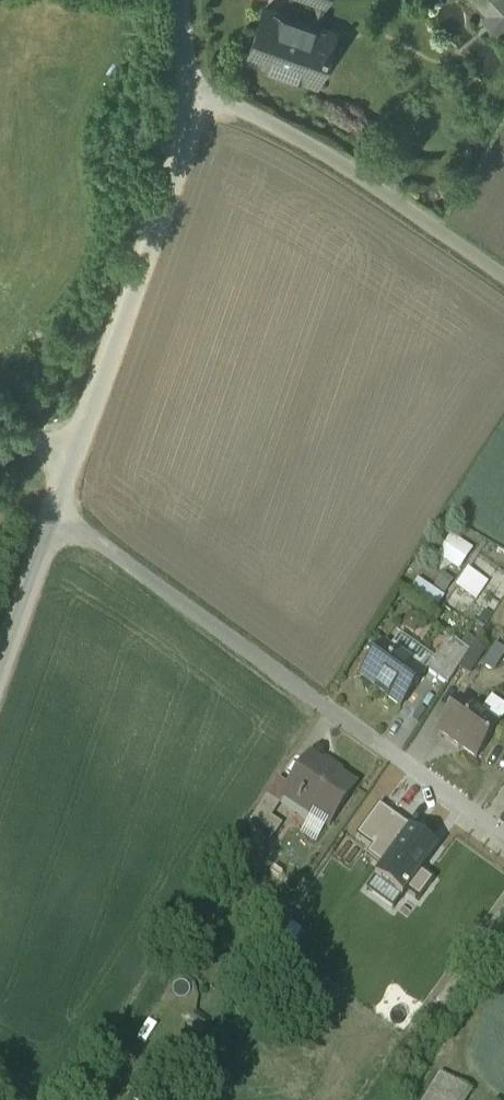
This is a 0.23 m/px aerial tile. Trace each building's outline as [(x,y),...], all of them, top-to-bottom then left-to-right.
[(268,12),(247,64),(319,92),(339,39),(323,32),(335,0),(294,0),(302,3),(296,23),(268,12)] [(487,16),(478,25),(494,38),(503,28),(503,0),(469,0),(487,16)] [(451,686),(471,653),(455,642),(432,673),(451,686)] [(385,644),(360,680),(409,713),(434,678),(385,644)] [(470,697),(442,737),(484,766),(503,737),(503,721),(470,697)] [(299,794),(295,801),(334,829),(359,795),(320,766),(299,794)] [(271,800),(254,827),(275,840),(281,829),(274,823),(284,809),(271,800)] [(409,904),(366,876),(345,907),(389,935),(409,904)]
